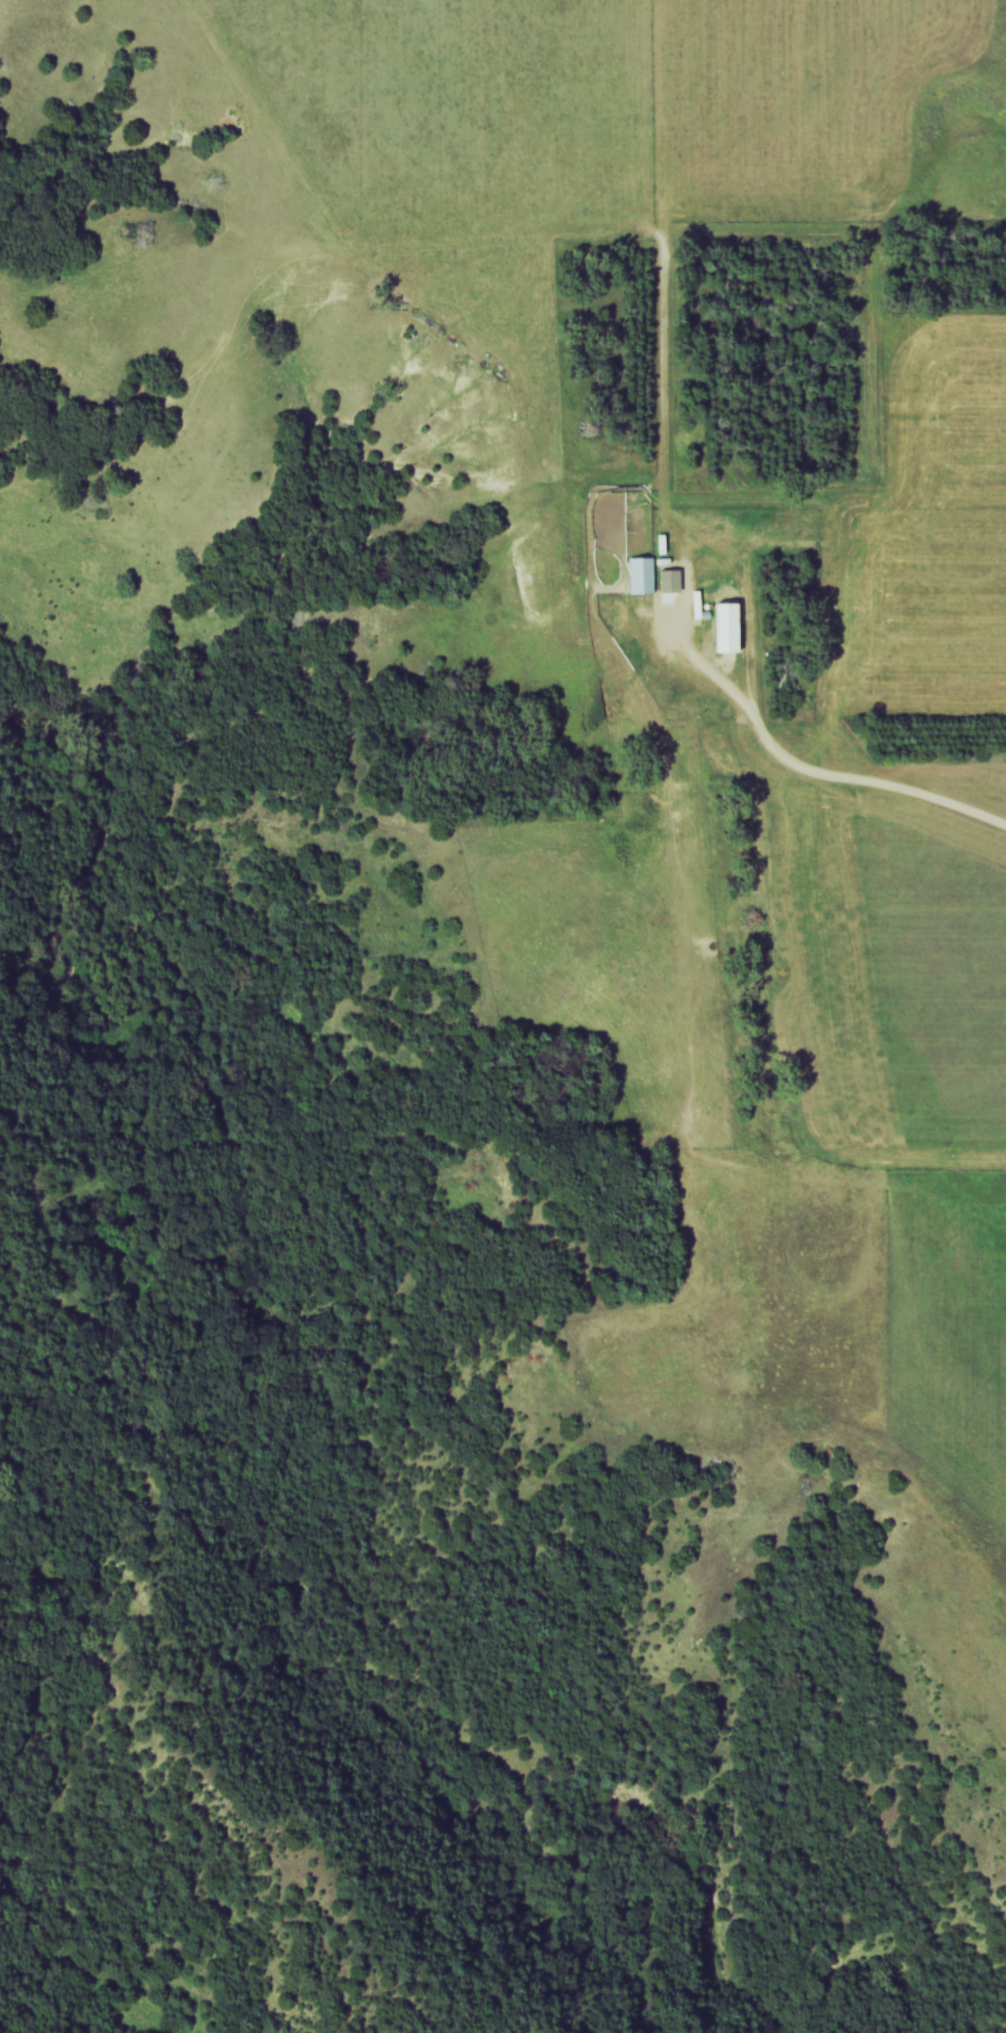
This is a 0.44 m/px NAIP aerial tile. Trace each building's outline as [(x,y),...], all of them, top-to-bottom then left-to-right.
[(651,559),(627,559),(627,596),(651,596),(651,559)] [(658,596),(673,596),(673,571),(658,571),(658,596)]
